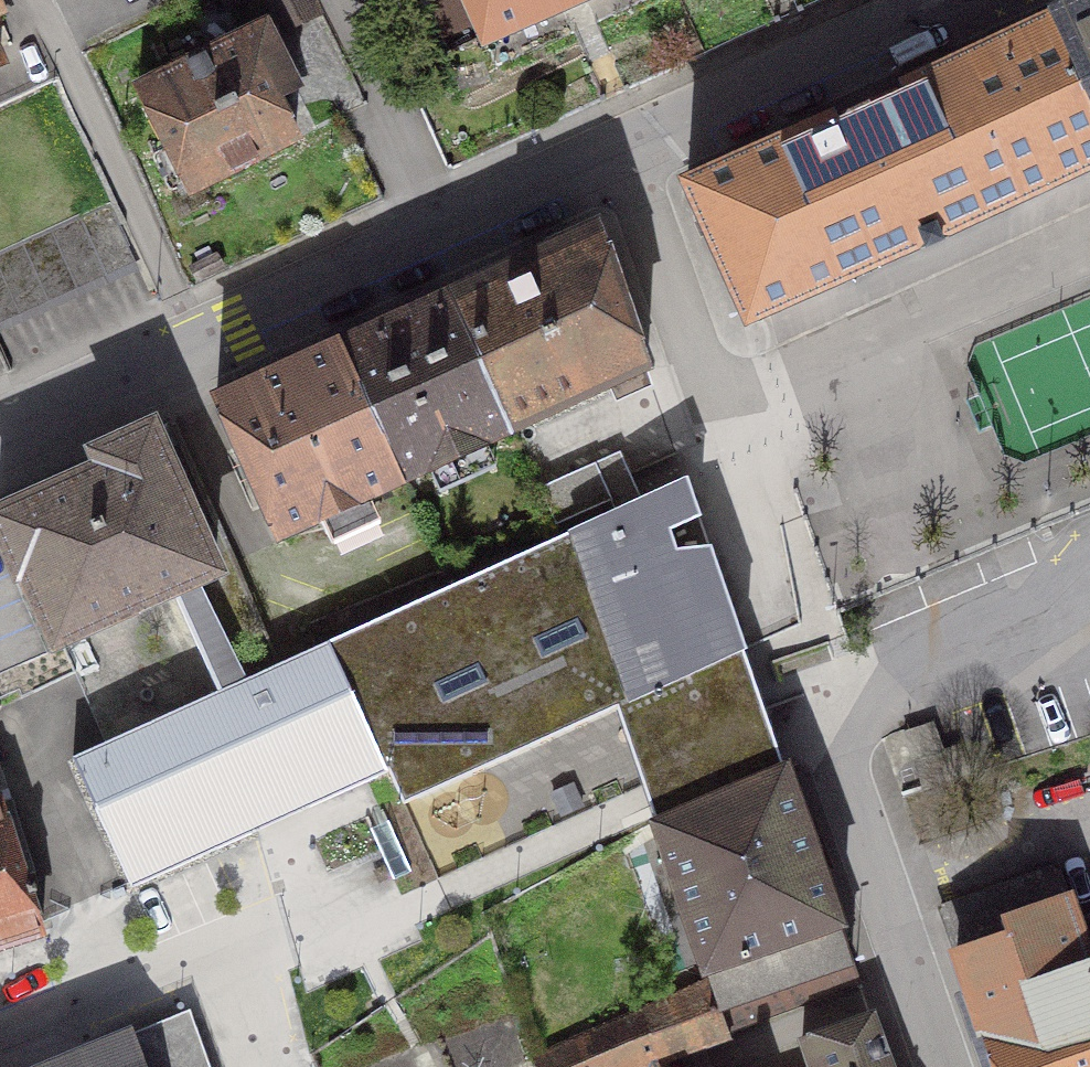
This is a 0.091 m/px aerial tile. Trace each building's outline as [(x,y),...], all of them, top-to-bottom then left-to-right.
[(316,10),(311,0),(268,0),(282,27),(316,10)] [(485,44),(583,0),(466,0),(485,44)] [(1050,23),(1089,111),(1089,5),(1050,23)] [(748,325),(1089,170),(1089,111),(1050,23),(685,186),(748,325)] [(277,100),(297,89),(267,29),(246,40),(245,37),(138,90),(188,192),(296,138),(277,100)] [(109,204),(0,253),(0,322),(135,261),(109,204)] [(646,371),(598,227),(452,292),(514,431),(646,371)] [(338,344),(400,483),(514,431),(452,292),(338,344)] [(371,496),(400,483),(338,344),(215,400),(278,538),(371,496)] [(152,429),(96,454),(103,469),(0,515),(0,531),(19,575),(24,573),(56,643),(172,590),(190,629),(215,619),(196,579),(216,571),(152,429)] [(556,523),(610,498),(595,464),(540,488),(556,523)] [(402,804),(615,704),(746,654),(710,548),(676,551),(669,531),(699,517),(686,478),(328,642),(387,772),(402,804)] [(328,642),(245,680),(215,619),(190,629),(218,692),(73,758),(131,888),(387,772),(328,642)] [(783,768),(746,654),(615,704),(652,823),(783,768)] [(922,786),(966,770),(958,742),(941,748),(932,720),(902,729),(922,786)] [(712,981),(730,1034),(862,985),(846,940),(841,942),(836,927),(841,925),(783,768),(652,823),(704,971),(708,970),(712,981)] [(0,801),(0,944),(42,931),(0,801)] [(1089,962),(1056,867),(941,908),(996,1066),(1089,1066),(1089,964),(1089,962)] [(536,1066),(642,1066),(663,1058),(730,1034),(712,981),(534,1061),(536,1066)] [(187,1011),(180,1014),(51,1066),(207,1066),(187,1011)] [(872,1015),(801,1039),(811,1066),(890,1066),(872,1015)] [(663,1058),(642,1066),(666,1066),(663,1058)]
